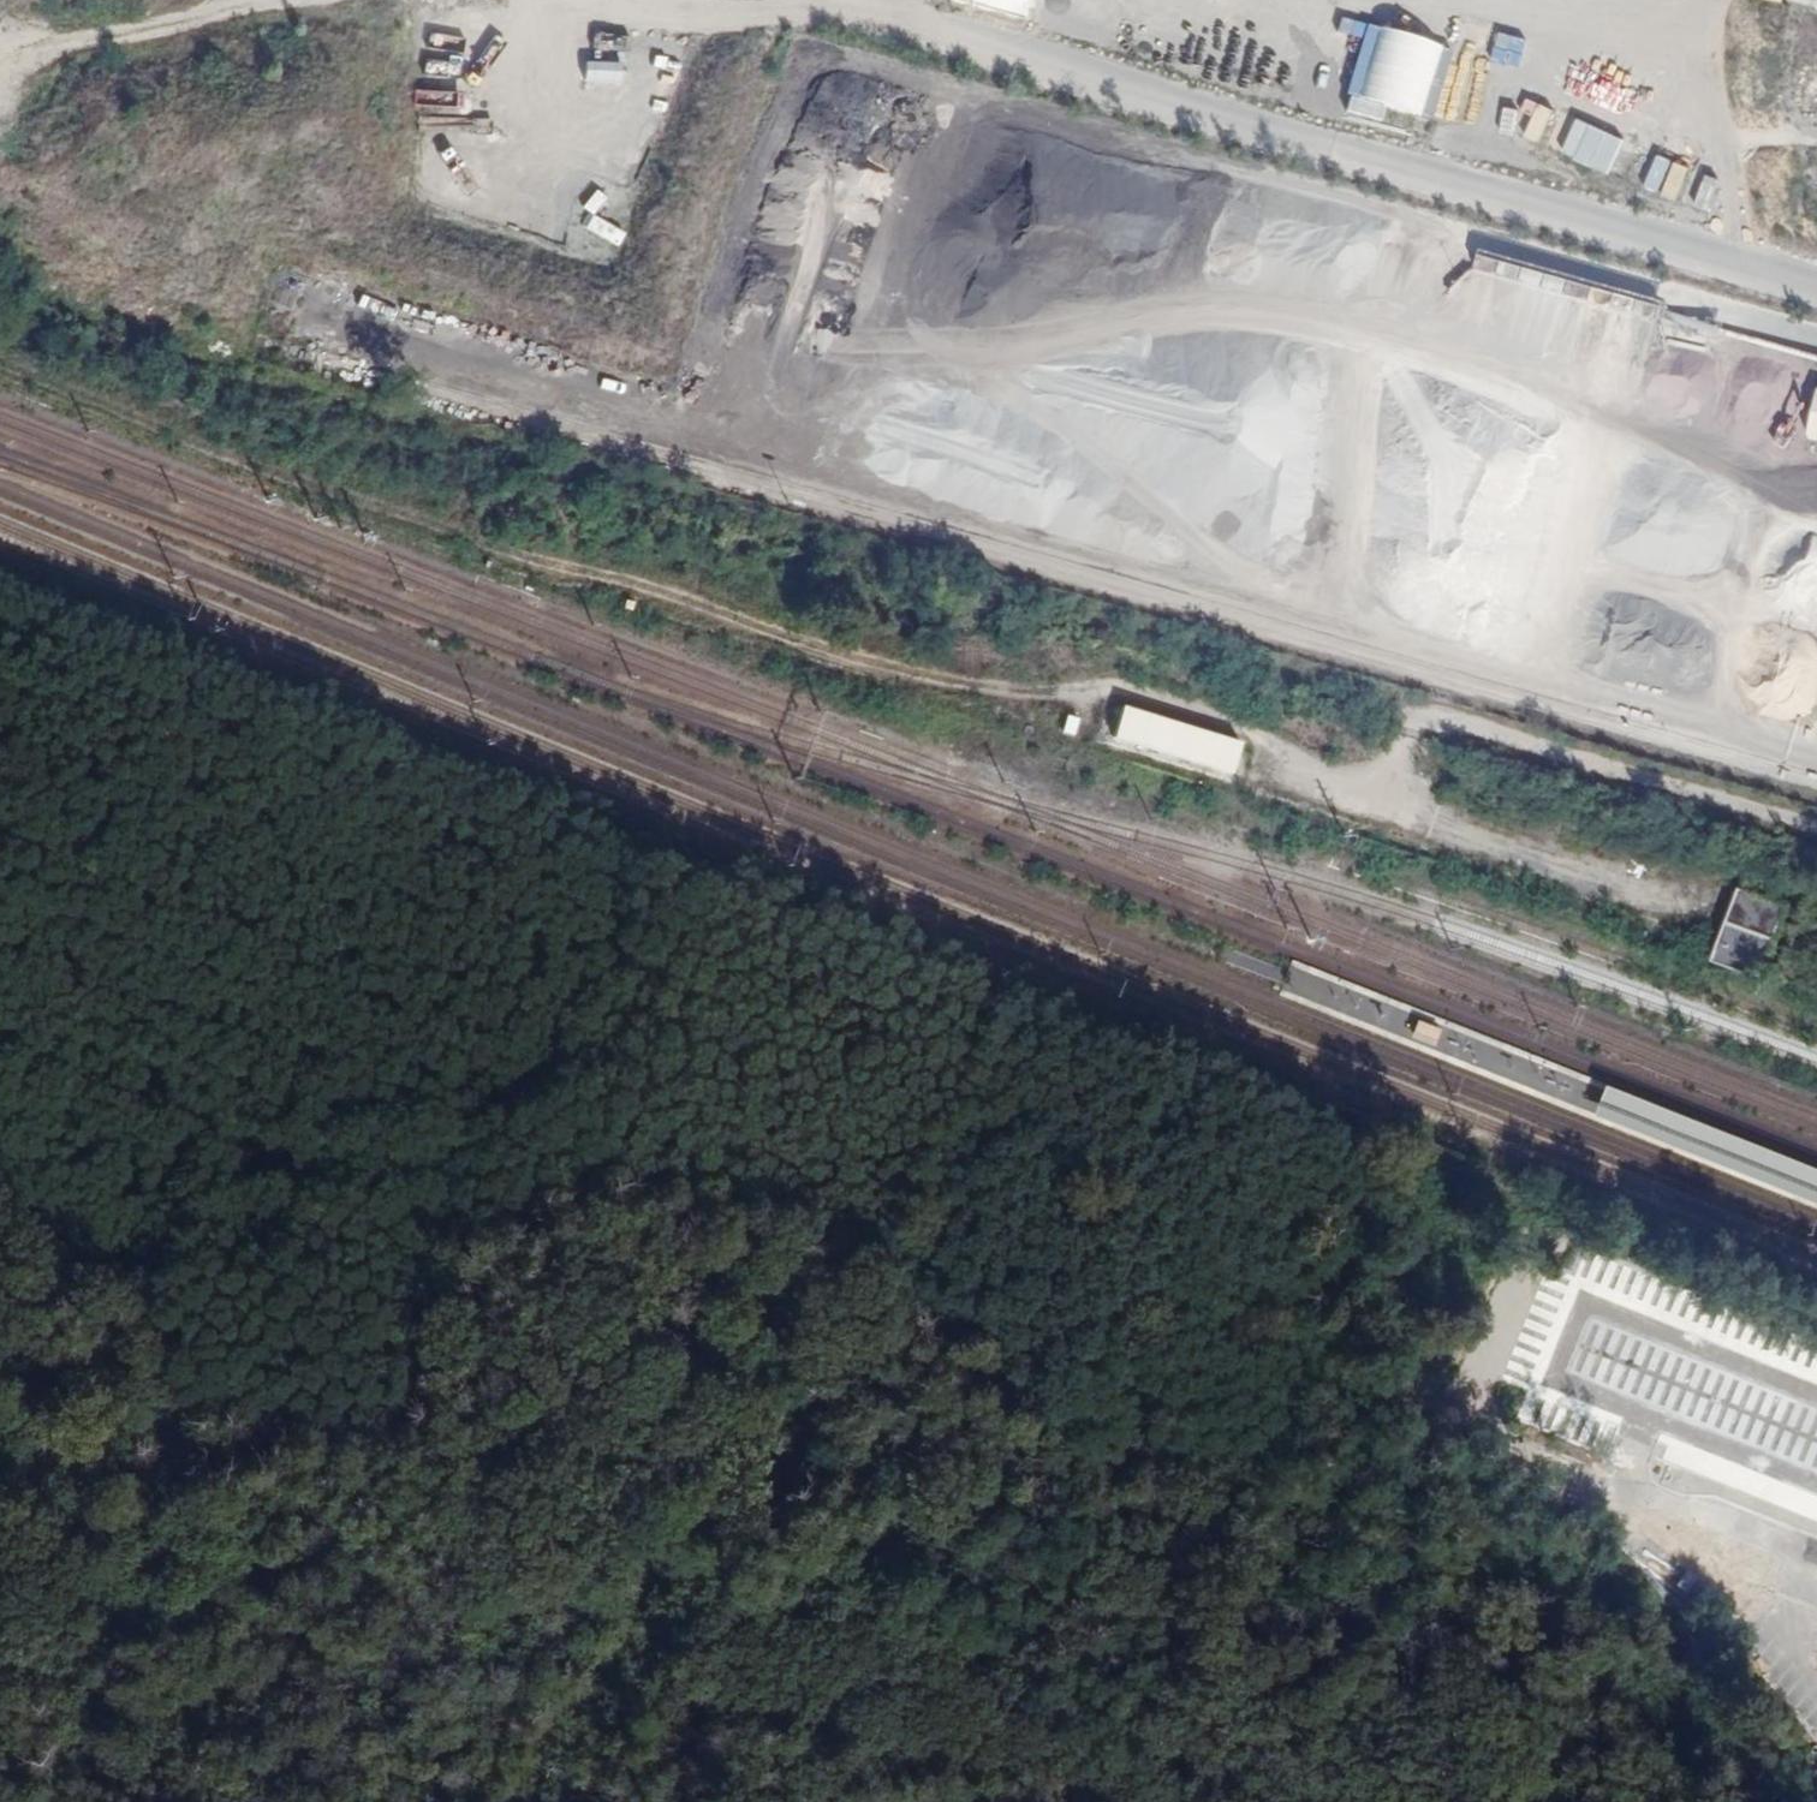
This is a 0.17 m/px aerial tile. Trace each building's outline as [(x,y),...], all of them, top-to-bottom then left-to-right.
[(1709,404),(1712,360),(1651,357),(1649,401),(1709,404)] [(1237,775),(1248,741),(1130,703),(1119,737),(1237,775)] [(1751,920),(1738,956),(1783,972),(1795,937),(1751,920)] [(1600,1080),(1588,1109),(1816,1201),(1816,1167),(1600,1080)]
